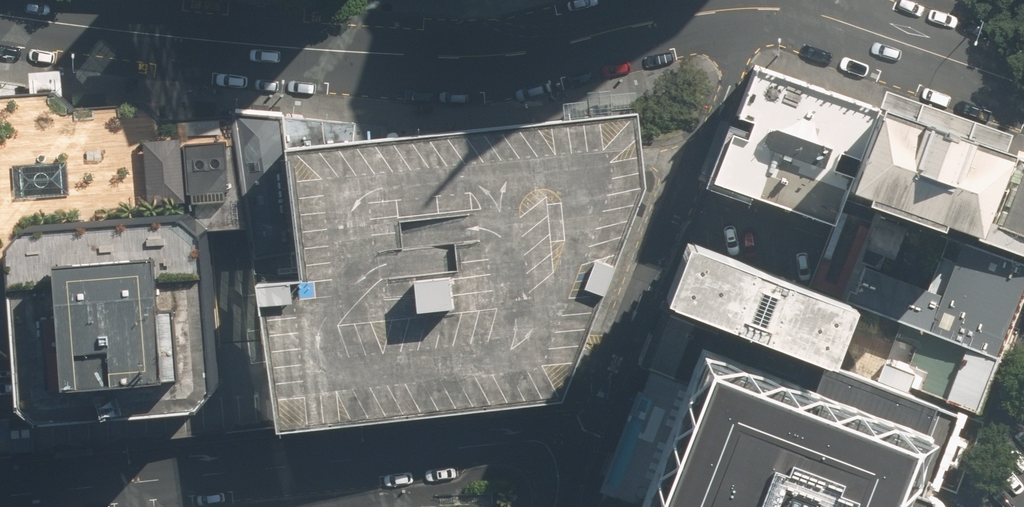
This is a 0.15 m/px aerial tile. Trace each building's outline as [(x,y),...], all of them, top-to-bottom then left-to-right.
[(881,108),(756,67),(714,183),(836,223),(848,193),(881,108)] [(242,117),(160,122),(135,103),(72,108),(52,93),(0,93),(0,436),(268,412),(254,281),(296,277),(295,253),(257,258),(253,219),(242,117)] [(585,338),(645,184),(642,153),(641,144),(637,105),(283,144),(295,253),(296,277),(254,281),(268,412),(271,433),(560,401),(585,338)] [(1005,154),(881,108),(848,193),(893,210),(972,241),(1005,154)] [(242,117),(253,219),(257,258),(295,253),(283,144),(279,113),(242,117)] [(972,241),(1023,260),(1023,161),(1005,154),(972,241)] [(1023,308),(1023,260),(972,241),(893,210),(854,307),(900,325),(1001,365),(1023,308)] [(854,307),(692,244),(670,300),(805,353),(831,364),(854,307)] [(726,336),(671,315),(651,367),(706,388),(726,336)] [(982,415),(1001,365),(900,325),(881,375),(982,415)] [(598,506),(944,506),(948,497),(930,487),(961,410),(944,404),(831,364),(805,353),(791,387),(755,379),(719,395),(650,369),(598,506)]
